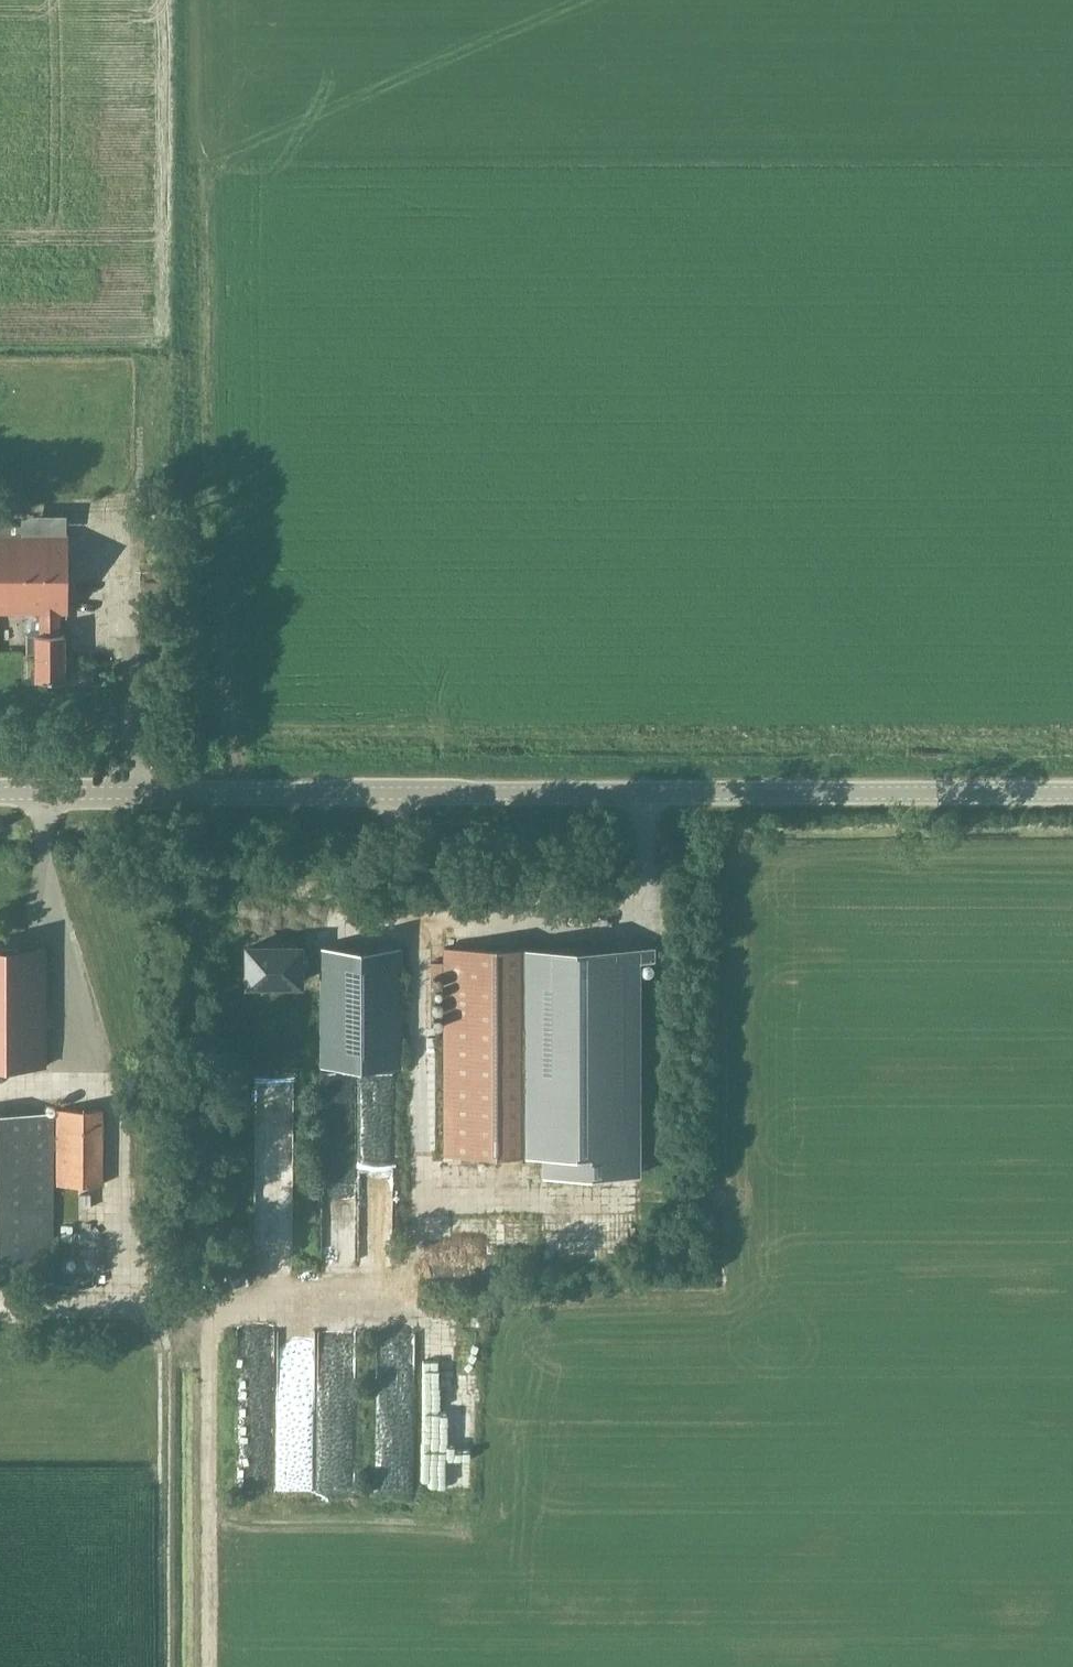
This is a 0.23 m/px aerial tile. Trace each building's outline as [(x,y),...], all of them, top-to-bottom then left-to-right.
[(60,613),(67,613),(67,534),(0,534),(0,612),(40,613),(40,634),(26,634),(26,653),(35,653),(35,679),(64,679),(64,634),(60,634),(60,613)] [(248,983),(299,983),(299,947),(248,947),(248,983)] [(400,947),(322,947),(321,1065),(399,1065),(400,947)] [(654,948),(444,947),(443,1153),(547,1154),(547,1174),(635,1175),(636,964),(654,964),(654,948)] [(45,948),(0,948),(0,1065),(45,1065),(45,948)] [(102,1184),(103,1109),(57,1108),(56,1184),(102,1184)] [(53,1246),(54,1113),(0,1113),(0,1281),(53,1282),(53,1246)] [(475,1274),(477,1253),(451,1251),(449,1272),(475,1274)]
